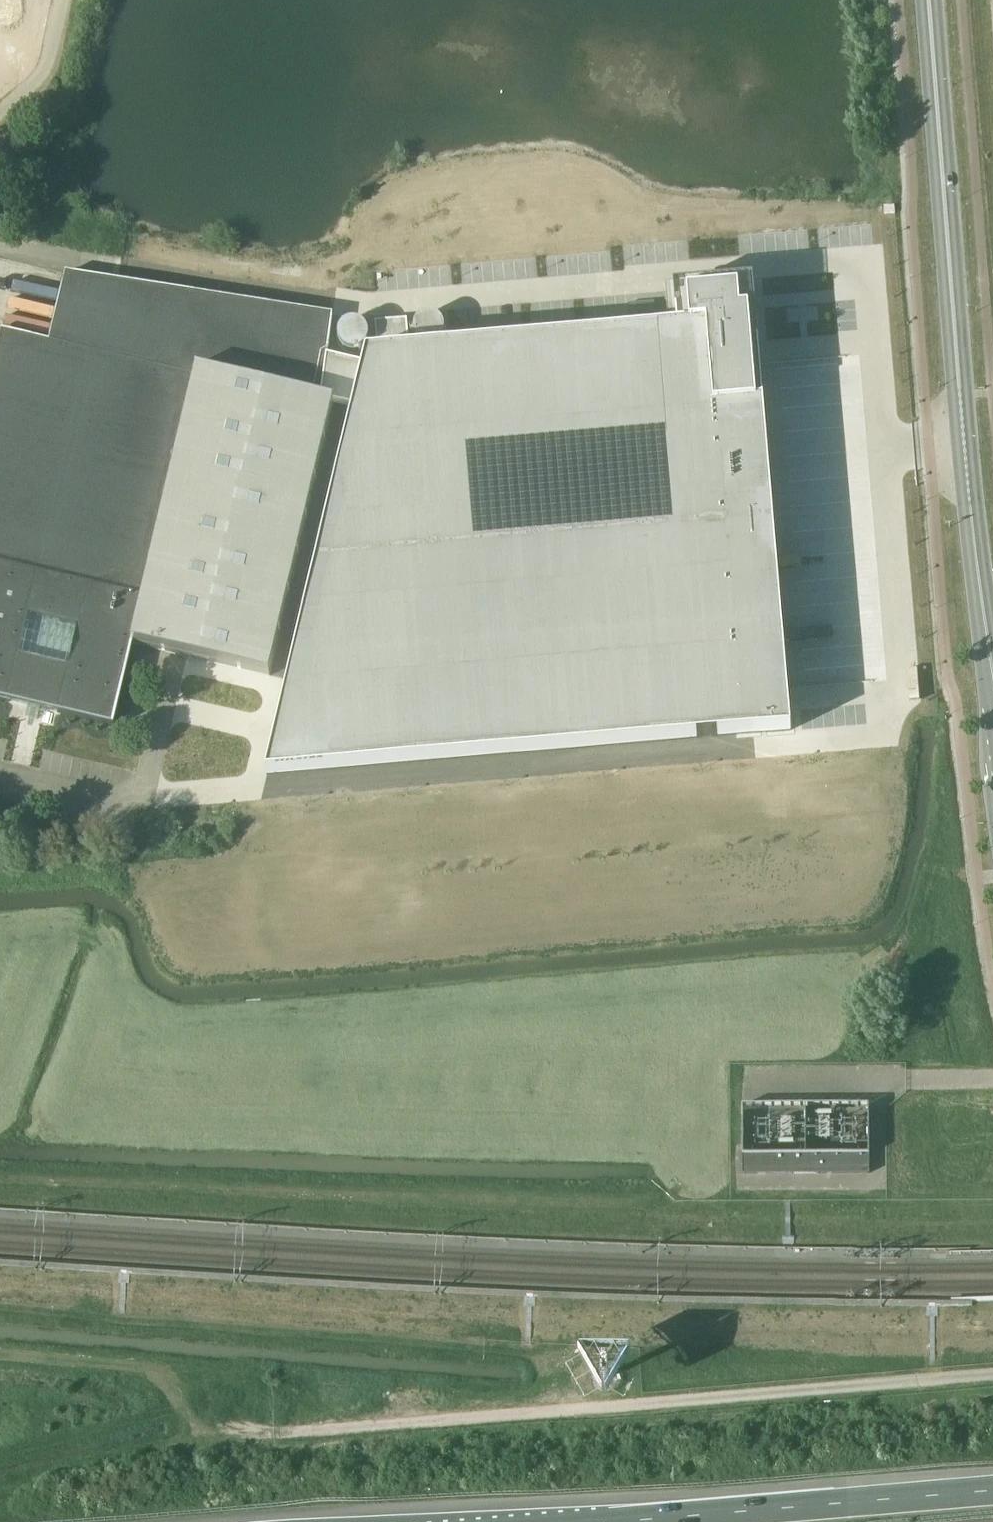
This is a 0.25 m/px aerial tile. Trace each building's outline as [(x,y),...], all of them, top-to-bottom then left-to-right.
[(21,703),(48,710),(113,725),(132,645),(175,655),(233,669),(270,678),(271,674),(335,405),(336,403),(321,400),(327,357),(333,316),(67,274),(58,310),(50,344),(3,332),(0,347),(0,699),(21,703)] [(355,410),(268,775),(791,731),(754,284),(674,291),(677,329),(410,351),(407,320),(375,323),(378,354),(367,355),(364,366),(327,357),(336,403),(335,405),(355,410)] [(805,1153),(743,1153),(743,1174),(869,1173),(869,1153),(805,1153)]
